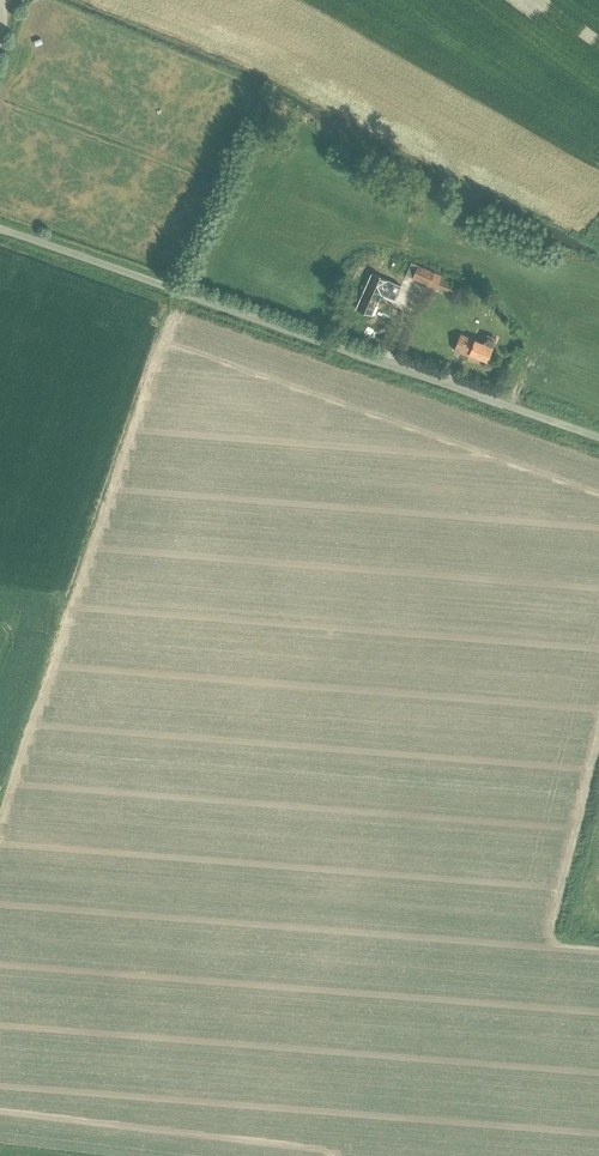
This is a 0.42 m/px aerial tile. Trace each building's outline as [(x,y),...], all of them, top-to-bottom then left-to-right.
[(429,284),(430,282),(455,292),(457,285),(440,278),(442,274),(411,261),(406,274),(429,284)] [(372,273),(357,308),(373,315),(382,294),(394,299),(401,285),(372,273)] [(340,276),(335,285),(342,289),(347,281),(340,276)] [(488,359),(493,345),(492,345),(496,337),(487,333),(484,341),(462,332),(455,348),(469,354),(470,352),(488,359)]
